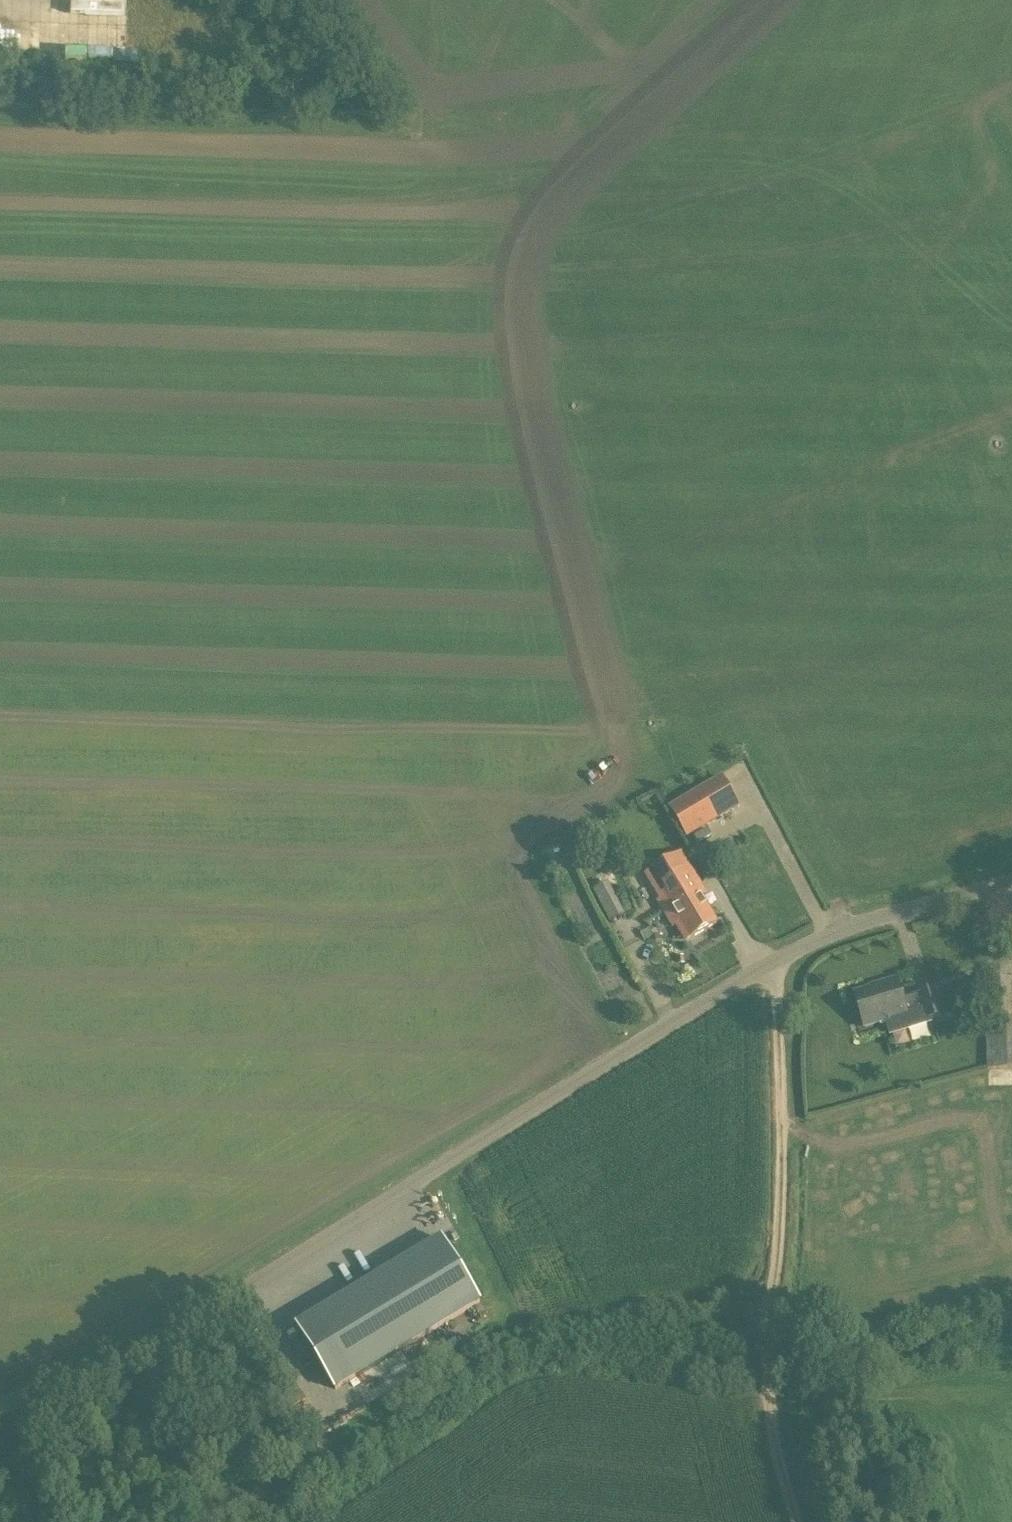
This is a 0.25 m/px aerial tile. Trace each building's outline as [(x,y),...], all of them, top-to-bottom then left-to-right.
[(63,0),(39,0),(38,12),(51,12),(51,20),(63,20),(63,0)] [(707,797),(677,815),(693,842),(723,825),(707,797)] [(691,939),(718,923),(702,896),(707,893),(683,853),(647,874),(678,925),(681,923),(691,939)] [(615,892),(599,900),(610,922),(626,914),(615,892)] [(903,998),(897,977),(875,984),(876,986),(854,992),(864,1028),(908,1015),(908,1013),(923,1008),(926,1021),(944,1015),(935,986),(917,992),(918,994),(903,998)] [(985,1017),(1011,1016),(1011,977),(985,977),(985,1017)] [(986,1052),(987,1069),(1011,1069),(1011,1051),(986,1052)] [(334,1392),(418,1342),(406,1321),(470,1283),(443,1237),(294,1327),(334,1392)]
